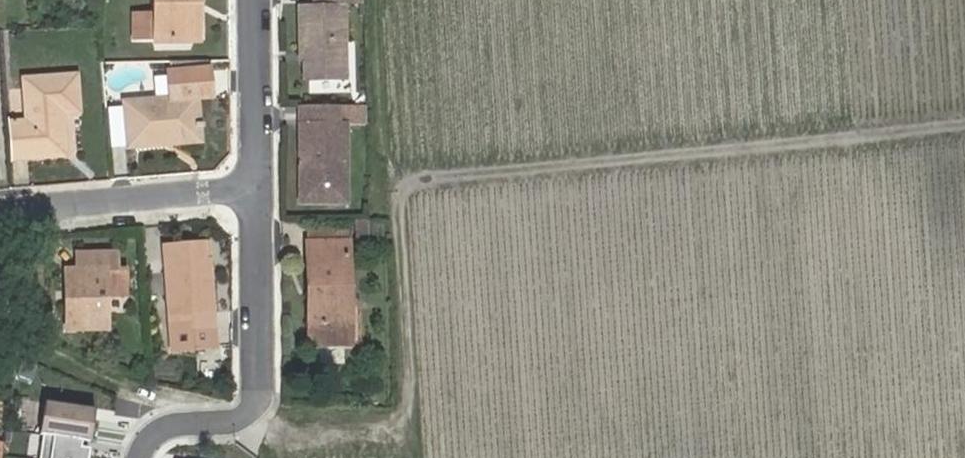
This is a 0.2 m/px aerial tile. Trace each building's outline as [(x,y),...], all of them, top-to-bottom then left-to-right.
[(198,4),(198,0),(152,0),(152,15),(132,16),(132,38),(153,39),(153,42),(188,41),(188,3),(198,4)] [(361,3),(361,0),(313,0),(313,4),(298,4),(299,59),(303,59),(303,78),(343,78),(342,4),(361,3)] [(198,41),(198,4),(188,3),(188,41),(198,41)] [(164,135),(199,133),(196,97),(211,97),(208,69),(167,71),(168,98),(123,102),(127,148),(165,145),(164,135)] [(24,120),(7,121),(10,159),(64,155),(61,113),(79,112),(76,74),(21,78),(24,120)] [(345,201),(344,127),(344,105),(300,104),(300,124),(298,124),(299,202),(345,201)] [(363,105),(344,105),(344,127),(364,126),(363,105)] [(200,142),(199,133),(164,135),(165,145),(200,142)] [(366,221),(353,221),(354,251),(367,250),(366,221)] [(348,227),(305,228),(305,241),(348,241),(348,227)] [(311,282),(312,326),(307,325),(307,344),(350,344),(348,241),(305,241),(306,283),(311,282)] [(163,246),(169,330),(197,328),(196,313),(212,312),(207,243),(163,246)] [(114,256),(74,257),(75,270),(63,270),(64,291),(69,291),(69,308),(64,308),(65,329),(104,328),(103,296),(123,295),(122,269),(114,270),(114,256)] [(212,312),(196,313),(197,328),(213,327),(212,312)] [(42,403),(34,457),(86,457),(93,410),(42,403)]
